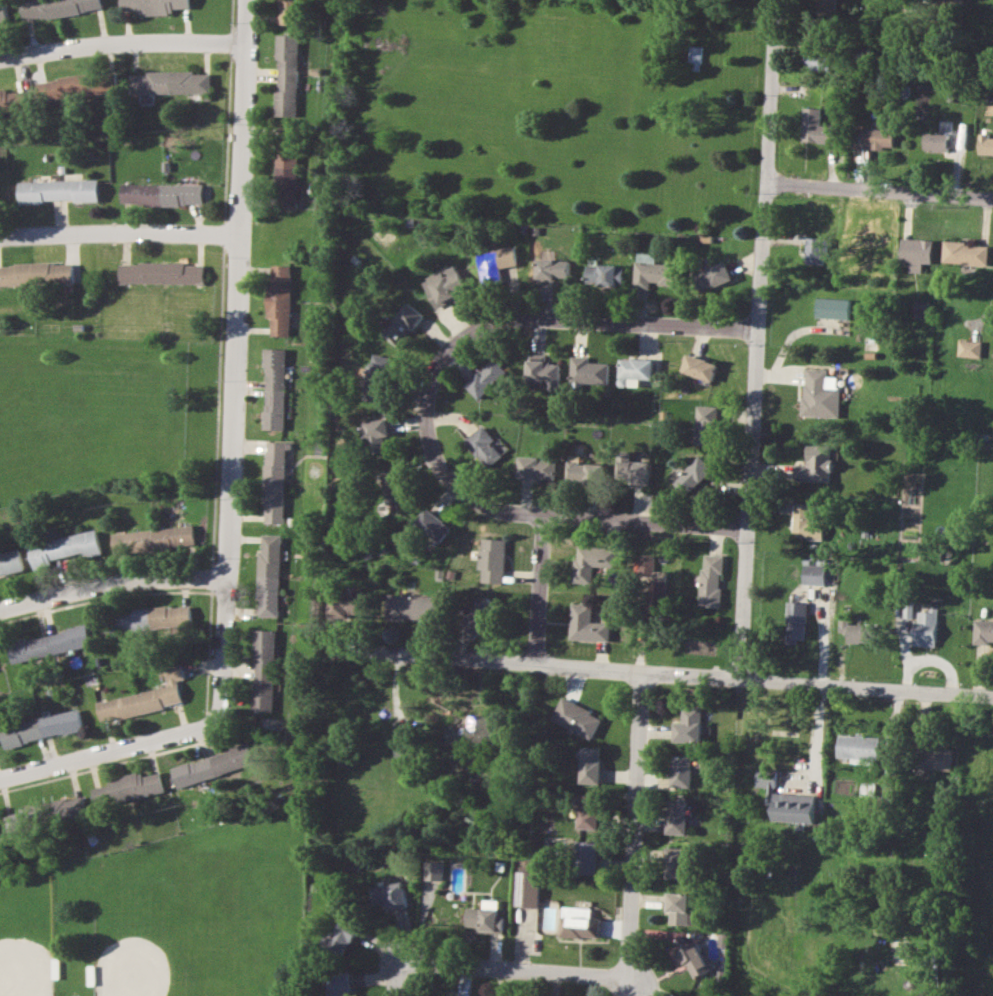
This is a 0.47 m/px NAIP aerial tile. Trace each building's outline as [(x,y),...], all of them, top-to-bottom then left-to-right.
[(103,9),(102,0),(20,0),(22,20),(103,9)] [(120,11),(139,10),(139,13),(191,11),(191,0),(119,0),(120,11)] [(279,24),(300,24),(300,0),(279,0),(279,24)] [(836,13),(837,0),(815,0),(815,13),(836,13)] [(6,3),(0,4),(0,25),(8,24),(6,3)] [(275,115),(296,116),(300,35),(278,34),(275,115)] [(701,46),(689,46),(688,69),(700,70),(701,46)] [(826,69),(827,53),(804,51),(804,68),(826,69)] [(128,73),(129,94),(210,92),(209,71),(128,73)] [(35,81),(37,101),(117,92),(115,72),(35,81)] [(26,111),(24,90),(5,92),(5,88),(0,88),(0,114),(26,111)] [(802,141),(830,142),(831,125),(821,124),(822,108),(803,107),(802,141)] [(893,148),(893,128),(853,127),(853,148),(893,148)] [(947,151),(948,133),(924,132),(924,151),(947,151)] [(300,151),(277,150),(275,208),(298,208),(300,151)] [(99,201),(98,179),(17,181),(18,202),(75,200),(75,202),(99,201)] [(202,205),(202,184),(120,183),(120,204),(202,205)] [(828,264),(828,237),(806,237),(806,264),(828,264)] [(900,261),(909,261),(908,272),(922,272),(922,262),(932,263),(933,239),(901,238),(900,261)] [(988,243),(943,242),(943,263),(987,264),(988,243)] [(518,264),(513,247),(507,248),(506,246),(496,249),(501,269),(518,264)] [(676,264),(655,262),(656,253),(636,252),(634,287),(650,288),(650,283),(675,285),(676,264)] [(569,279),(569,259),(542,259),(542,278),(569,279)] [(73,283),(72,262),(0,264),(0,285),(73,283)] [(119,262),(119,282),(203,284),(204,263),(119,262)] [(694,271),(699,290),(732,281),(727,262),(694,271)] [(289,336),(291,265),(269,264),(267,318),(269,318),(269,335),(289,336)] [(458,298),(455,292),(467,287),(457,264),(444,269),(445,269),(422,279),(435,308),(458,298)] [(622,286),(623,265),(587,264),(587,285),(622,286)] [(850,298),(816,297),(815,317),(849,318),(850,298)] [(928,301),(914,300),(914,317),(928,318),(928,301)] [(422,312),(405,301),(384,336),(401,346),(422,312)] [(981,357),(981,341),(958,340),(958,356),(981,357)] [(262,429),(283,430),(286,348),(265,348),(262,429)] [(385,404),(394,358),(372,353),(363,399),(385,404)] [(545,354),(528,353),(527,381),(549,382),(548,390),(559,390),(560,363),(545,363),(545,354)] [(717,361),(685,354),(681,374),(714,380),(717,361)] [(609,362),(589,362),(589,356),(571,356),(570,382),(608,383),(609,362)] [(465,385),(478,398),(506,371),(494,358),(465,385)] [(654,359),(620,358),(619,377),(629,377),(629,386),(640,386),(640,379),(653,379),(654,359)] [(839,417),(840,387),(836,387),(836,377),(826,376),(826,369),(803,368),(802,416),(839,417)] [(696,443),(718,443),(719,406),(697,405),(696,443)] [(386,417),(362,421),(367,454),(391,450),(386,417)] [(464,440),(487,468),(502,455),(491,442),(495,439),(483,424),(464,440)] [(262,522),(283,523),(285,441),(264,441),(262,522)] [(797,482),(832,481),(831,444),(807,445),(807,464),(796,464),(797,482)] [(555,458),(518,456),(517,478),(554,479),(555,458)] [(650,461),(622,460),(621,478),(631,478),(631,484),(649,484),(650,461)] [(566,483),(601,484),(601,462),(567,461),(566,483)] [(378,471),(388,500),(393,498),(396,505),(412,500),(400,463),(378,471)] [(413,524),(440,543),(451,527),(424,508),(413,524)] [(111,533),(113,554),(194,547),(192,526),(111,533)] [(101,551),(96,530),(27,544),(32,570),(51,566),(51,561),(101,551)] [(257,616),(278,616),(280,534),(259,534),(257,616)] [(504,583),(505,538),(479,538),(478,569),(481,569),(481,582),(504,583)] [(613,567),(614,547),(575,546),(574,583),(592,583),(592,566),(613,567)] [(23,571),(19,550),(0,554),(0,575),(23,571)] [(638,570),(653,571),(654,554),(638,554),(638,570)] [(700,606),(721,606),(723,555),(702,554),(700,606)] [(825,585),(826,565),(803,564),(802,584),(825,585)] [(665,611),(666,571),(655,571),(655,579),(650,579),(650,611),(665,611)] [(327,616),(352,619),(353,613),(361,614),(363,597),(330,594),(327,616)] [(436,595),(386,594),(386,619),(436,620),(436,595)] [(503,613),(488,596),(461,620),(477,637),(503,613)] [(805,642),(807,602),(787,601),(786,641),(805,642)] [(609,640),(610,622),(592,622),(592,604),(571,603),(570,639),(609,640)] [(189,605),(109,611),(111,632),(191,628),(189,605)] [(918,622),(913,622),(913,645),(936,646),(937,608),(930,607),(930,611),(918,611),(918,622)] [(847,643),(875,643),(875,624),(850,623),(850,617),(839,617),(839,632),(847,632),(847,643)] [(992,644),(992,620),(973,619),(973,643),(992,644)] [(91,646),(87,626),(8,642),(12,662),(91,646)] [(252,711),(274,711),(275,630),(254,629),(252,711)] [(168,687),(97,702),(101,722),(183,705),(178,680),(184,678),(181,664),(164,667),(168,687)] [(551,719),(593,739),(604,717),(562,697),(551,719)] [(674,722),(675,741),(702,741),(701,707),(683,708),(683,722),(674,722)] [(78,709),(0,727),(0,731),(4,747),(83,729),(78,709)] [(490,716),(466,715),(465,738),(500,740),(501,724),(489,723),(490,716)] [(460,740),(460,731),(446,731),(446,741),(460,740)] [(837,757),(851,757),(851,760),(879,761),(880,736),(838,734),(837,757)] [(171,766),(176,786),(254,764),(249,745),(171,766)] [(580,783),(601,783),(602,747),(582,746),(580,783)] [(952,769),(953,748),(920,747),(919,768),(952,769)] [(672,786),(692,787),(693,756),(673,755),(672,786)] [(775,793),(776,770),(757,769),(756,786),(768,786),(768,795),(774,795),(773,821),(815,823),(816,794),(775,793)] [(160,770),(91,785),(96,808),(165,793),(160,770)] [(578,828),(600,829),(601,795),(579,794),(578,828)] [(60,822),(87,815),(82,795),(55,802),(60,822)] [(687,834),(688,800),(669,799),(667,833),(687,834)] [(3,813),(8,834),(46,825),(42,805),(3,813)] [(598,841),(578,841),(577,872),(597,873),(598,841)] [(666,877),(686,878),(687,848),(667,847),(666,877)] [(424,879),(443,880),(443,862),(425,861),(424,879)] [(540,872),(516,871),(515,906),(539,906),(540,872)] [(369,885),(371,904),(388,902),(388,909),(406,907),(404,882),(369,885)] [(664,911),(670,911),(670,924),(689,924),(689,893),(665,892),(664,911)] [(467,907),(467,926),(476,926),(476,932),(503,933),(504,914),(498,914),(498,899),(482,899),(482,907),(467,907)] [(560,936),(599,938),(600,917),(591,917),(592,907),(562,906),(560,936)] [(326,933),(320,945),(344,957),(360,924),(342,915),(332,936),(326,933)] [(682,966),(688,964),(693,977),(709,971),(699,942),(676,951),(682,966)] [(350,972),(328,973),(329,995),(351,995),(350,972)]
